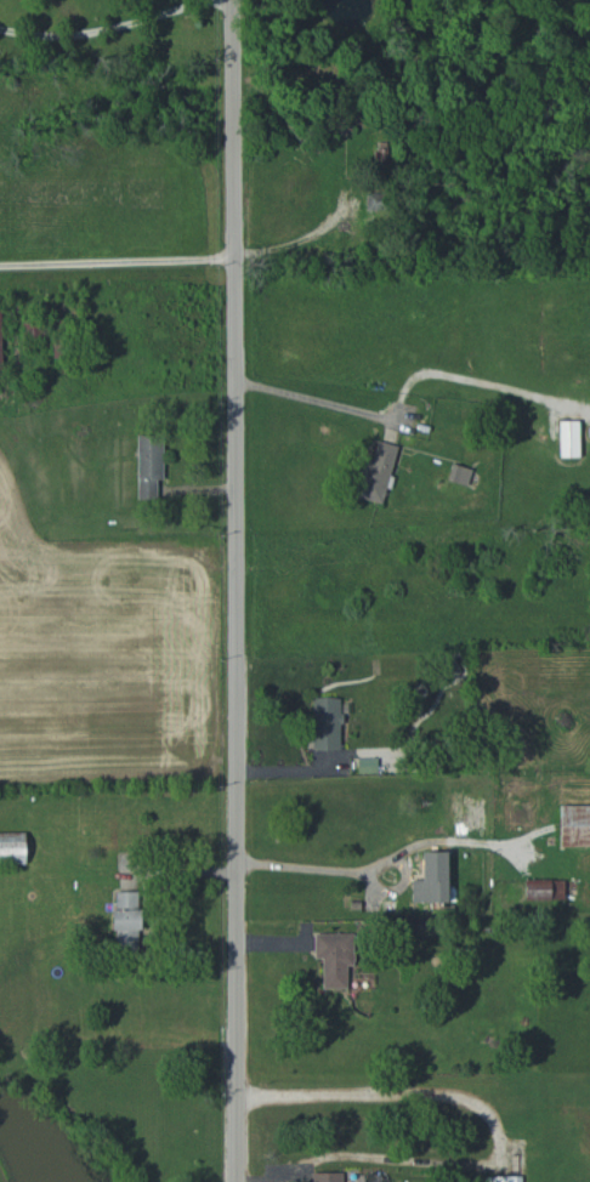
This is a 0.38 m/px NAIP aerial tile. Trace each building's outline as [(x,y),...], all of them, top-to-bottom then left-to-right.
[(559,457),(580,457),(579,420),(559,420),(559,457)] [(138,499),(157,499),(157,480),(164,480),(163,434),(138,434),(138,499)] [(396,445),(377,441),(373,461),(363,459),(356,497),(385,503),(396,445)] [(467,485),(472,469),(453,464),(448,480),(467,485)] [(341,749),(340,697),(312,697),(313,749),(341,749)] [(561,805),(560,846),(589,846),(589,805),(561,805)] [(26,864),(26,831),(0,832),(0,864),(26,864)] [(447,851),(422,852),(423,879),(412,879),(412,903),(449,902),(447,851)] [(524,899),(577,900),(577,880),(525,879),(524,899)] [(141,891),(114,891),(113,947),(140,947),(141,891)] [(323,958),(323,988),(347,989),(348,965),(354,965),(354,934),(315,932),(314,958),(323,958)] [(314,1181),(343,1181),(343,1172),(314,1173),(314,1181)]
